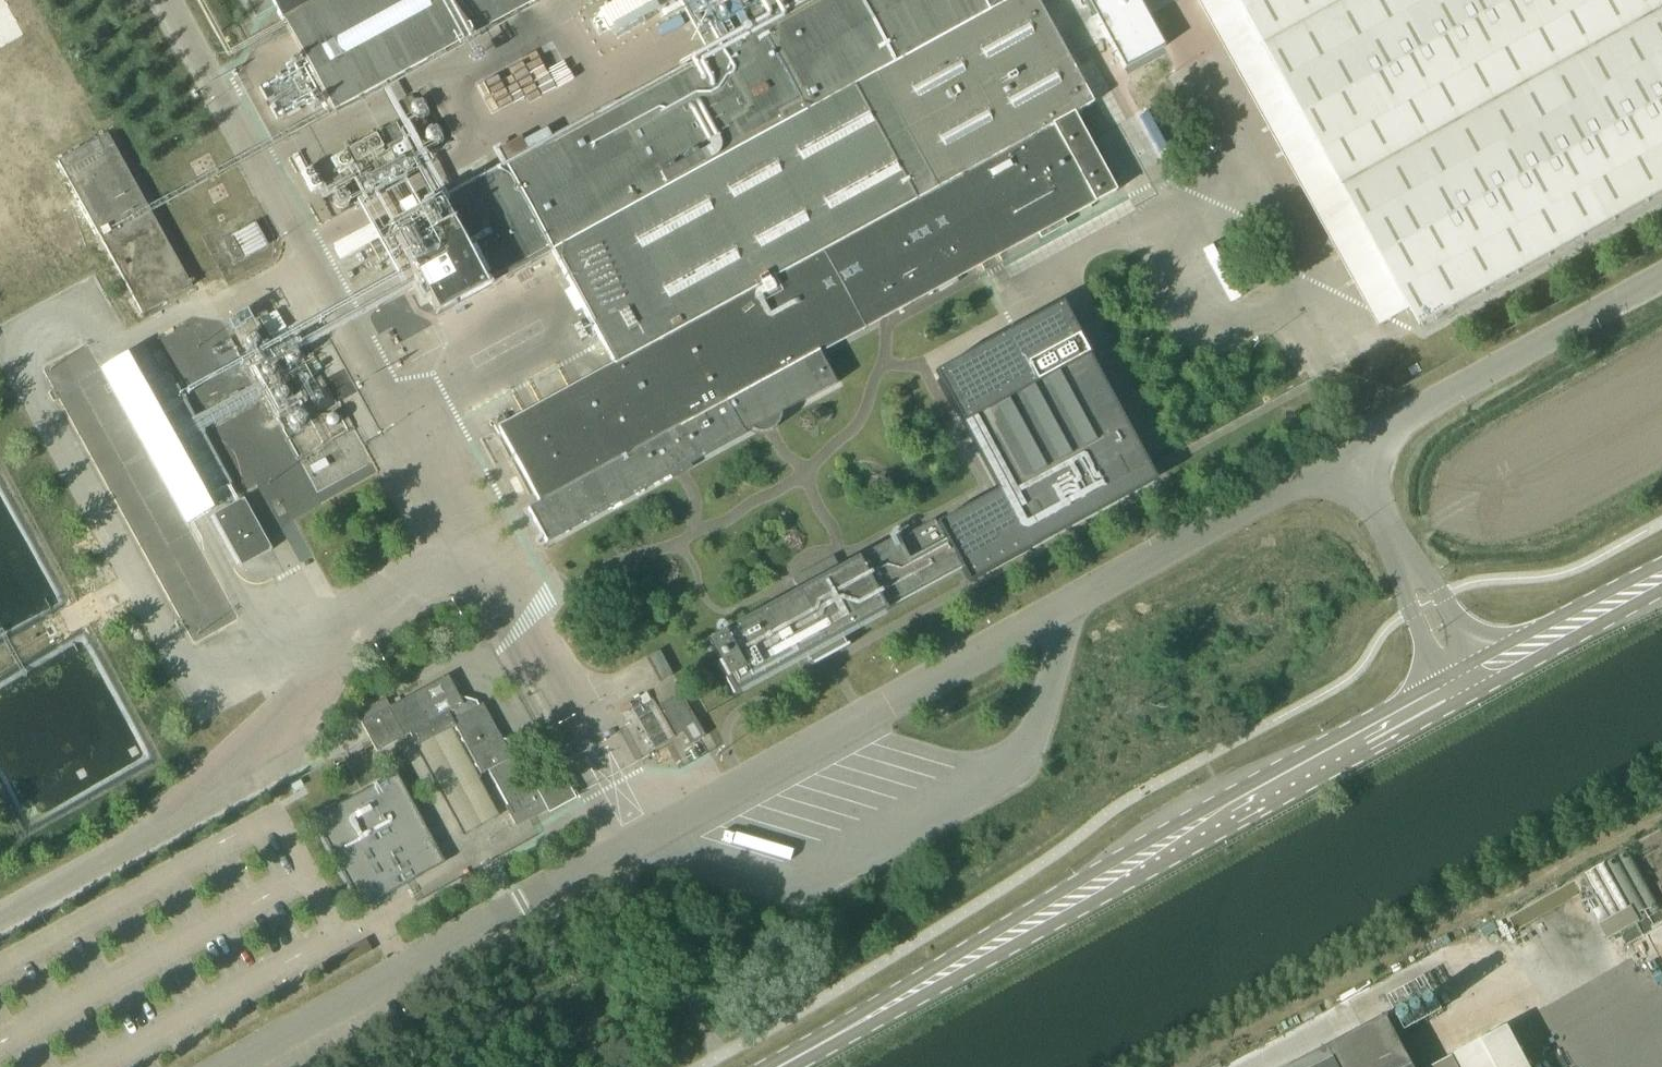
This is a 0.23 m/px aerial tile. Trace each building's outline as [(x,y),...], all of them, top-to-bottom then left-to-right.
[(256,17),(276,6),(334,111),(537,0),(246,0),(256,17)] [(797,7),(507,166),(498,150),(398,205),(400,207),(383,216),(390,229),(437,313),(553,252),(614,365),(499,428),(540,503),(529,510),(547,542),(835,384),(818,353),(1115,191),(1073,115),(1092,104),(1036,0),(793,0),(797,7)] [(592,9),(601,26),(646,0),(608,0),(592,9)] [(1102,0),(1076,0),(1082,11),(1102,0)] [(1420,325),(1420,327),(1445,313),(1661,194),(1661,0),(1198,0),(1292,171),(1324,152),(1420,325)] [(1125,7),(1110,2),(1109,2),(1095,10),(1090,26),(1098,40),(1114,45),(1128,37),(1133,21),(1125,7)] [(1111,56),(1124,80),(1148,67),(1135,43),(1111,56)] [(107,132),(58,160),(101,236),(143,313),(191,287),(168,245),(107,132)] [(1127,215),(1120,203),(1069,231),(1075,242),(1127,215)] [(372,223),(332,245),(340,260),(380,237),(372,223)] [(235,263),(266,245),(255,225),(223,243),(235,263)] [(841,634),(1151,466),(1068,306),(936,377),(995,483),(898,540),(896,537),(880,546),(881,546),(840,569),(833,556),(792,578),(799,592),(707,642),(734,692),(804,654),(810,667),(848,646),(841,634)] [(103,370),(187,522),(213,507),(129,356),(103,370)] [(272,549),(243,498),(213,515),(242,566),(272,549)] [(362,724),(369,737),(377,752),(410,734),(417,747),(455,726),(481,774),(488,771),(512,758),(501,737),(483,704),(478,706),(474,699),(458,694),(448,676),(389,708),(385,700),(357,715),(361,723),(362,724)] [(690,745),(693,743),(705,736),(687,704),(680,693),(659,705),(677,735),(682,732),(690,745)] [(455,726),(417,747),(463,833),(499,815),(478,776),(481,774),(455,726)] [(515,824),(528,817),(533,814),(534,817),(573,796),(556,765),(551,754),(501,737),(512,758),(488,771),(507,805),(505,807),(515,824)] [(347,800),(314,818),(362,907),(395,889),(407,883),(444,863),(437,849),(396,774),(362,792),(347,800)] [(1424,1056),(1462,1036),(1451,1015),(1401,1041),(1388,1017),(1294,1066),(1429,1066),(1424,1056)] [(1509,1025),(1456,1054),(1463,1066),(1531,1066),(1509,1025)]
